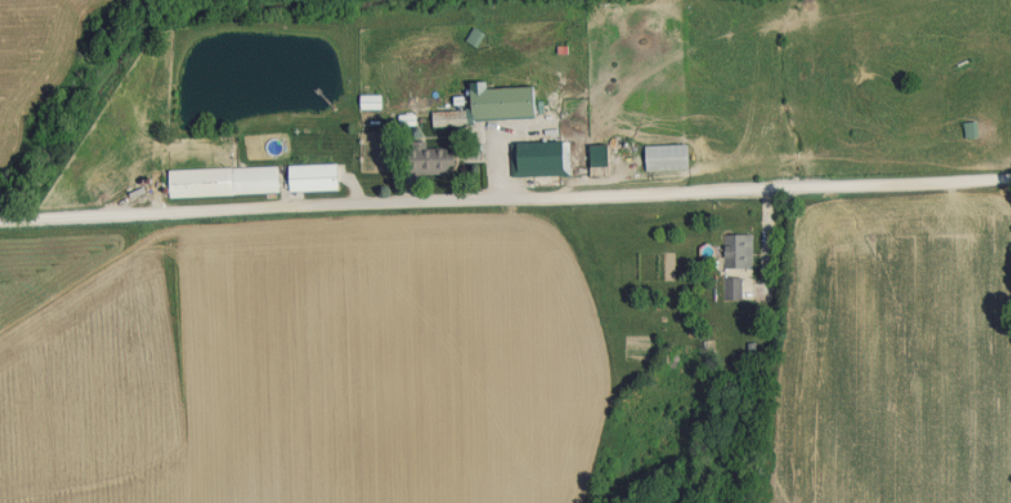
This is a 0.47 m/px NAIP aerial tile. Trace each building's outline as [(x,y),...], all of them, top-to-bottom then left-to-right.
[(472,23),(481,31),(491,19),(482,12),(472,23)] [(528,85),(463,89),(464,111),(429,114),(430,125),(530,118),(528,85)] [(974,136),(973,121),(961,122),(962,137),(974,136)] [(424,147),(424,141),(400,142),(401,175),(445,174),(445,166),(450,166),(450,147),(424,147)] [(557,141),(514,141),(514,180),(557,180),(557,141)] [(680,144),(639,144),(639,170),(680,170),(680,144)] [(587,177),(604,176),(602,146),(585,146),(587,177)] [(283,165),(283,191),(334,190),(334,164),(283,165)] [(162,170),(163,196),(274,194),(274,167),(162,170)] [(750,267),(750,234),(721,234),(721,267),(750,267)] [(726,299),(740,299),(740,277),(726,277),(726,299)]
